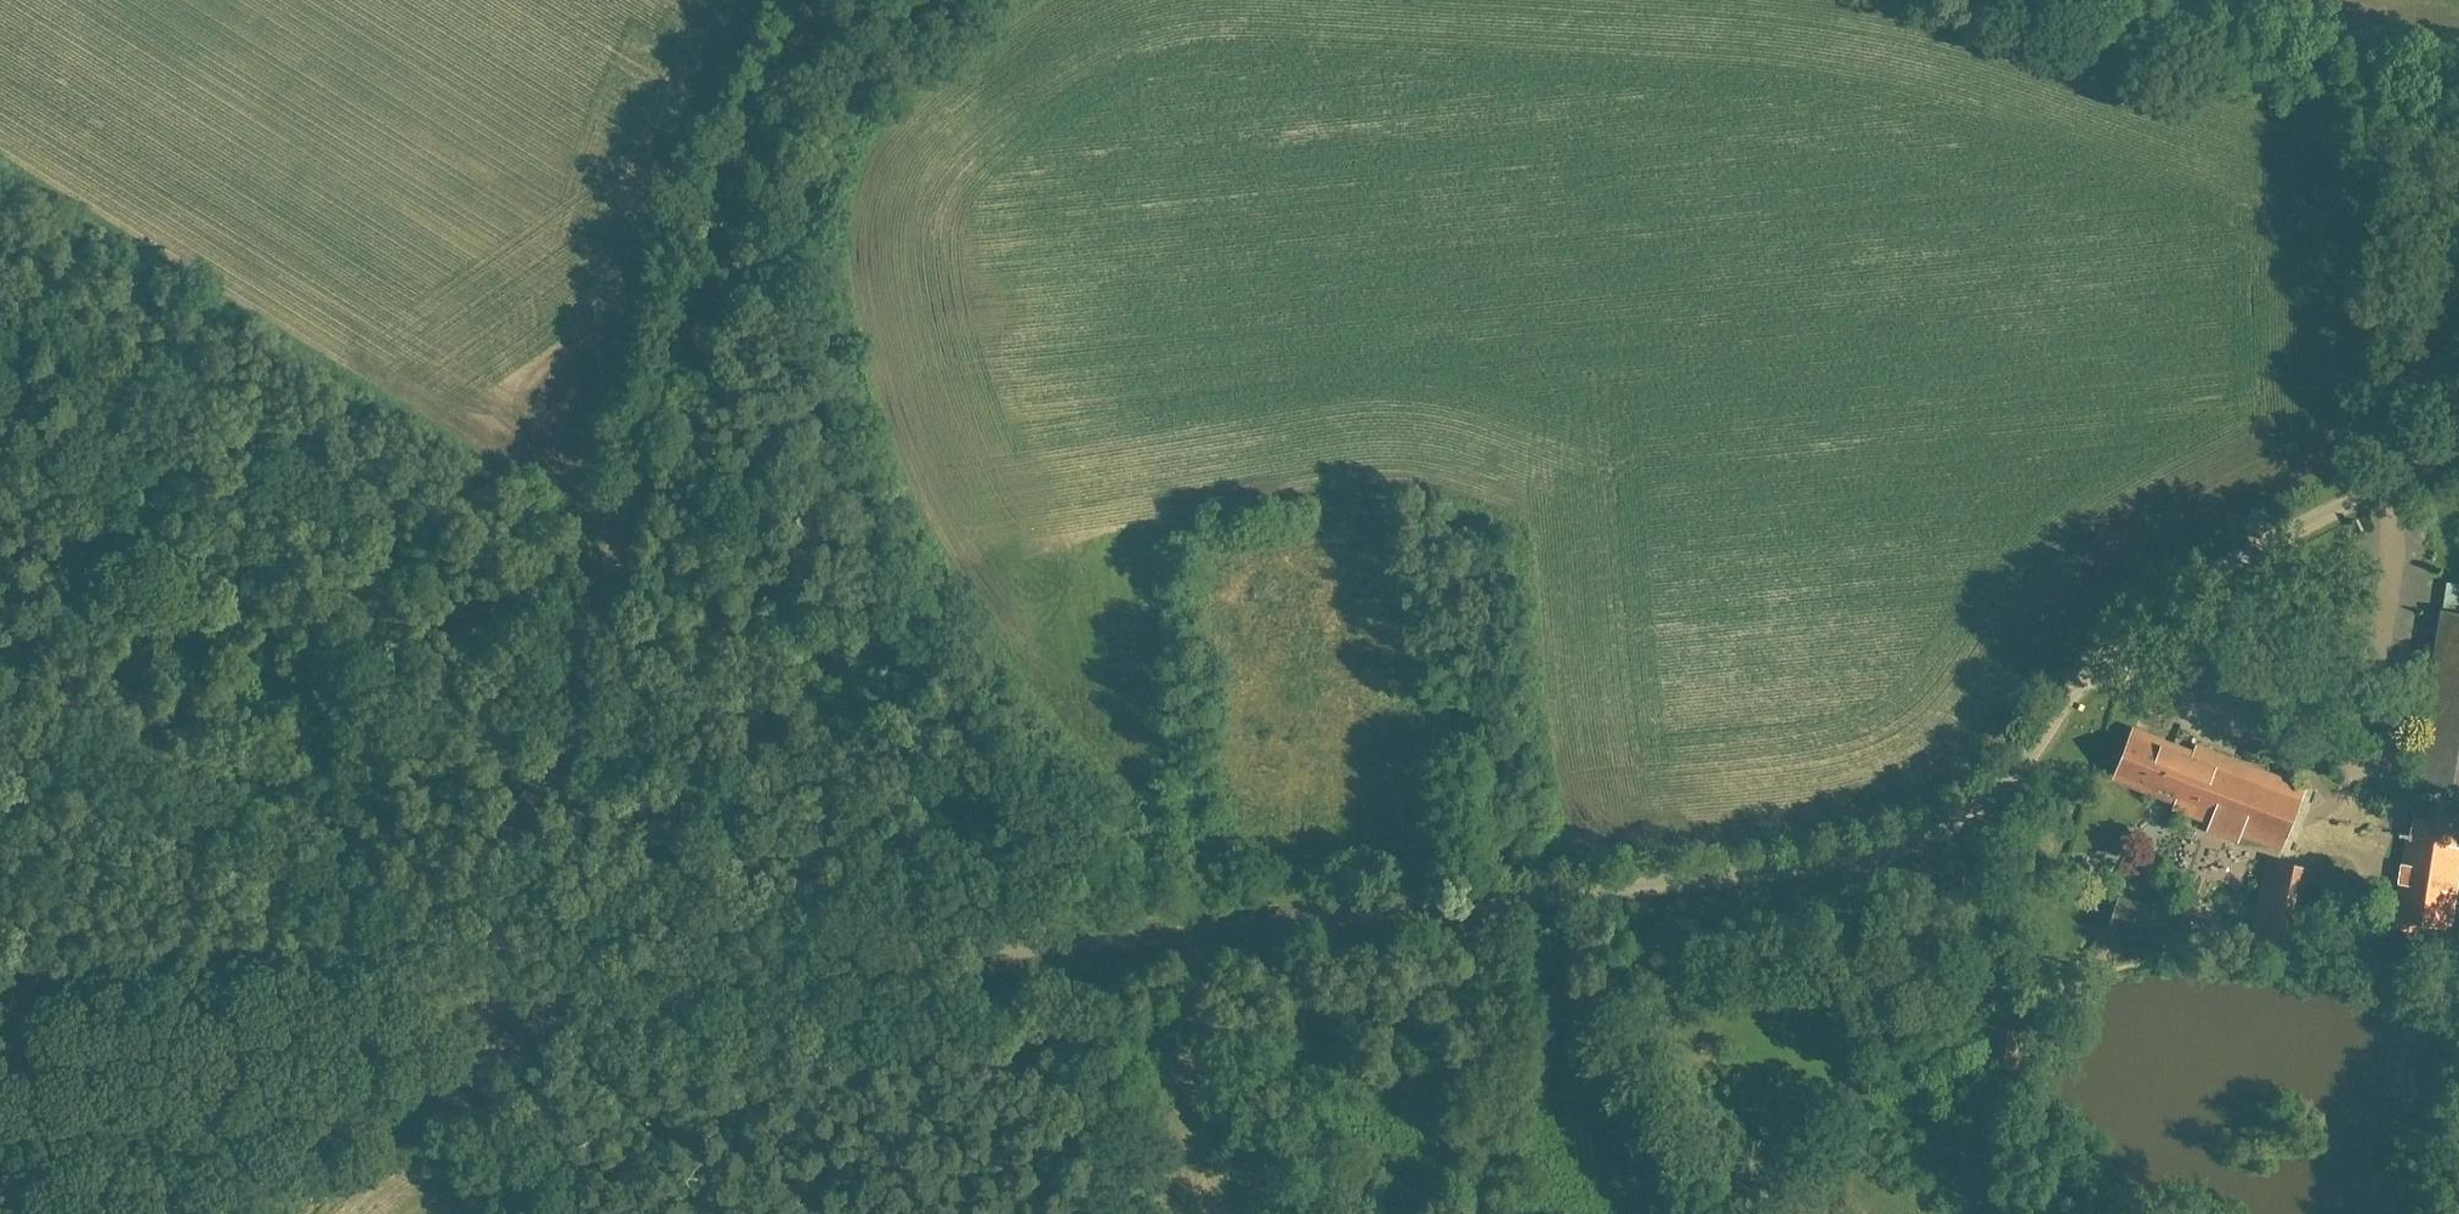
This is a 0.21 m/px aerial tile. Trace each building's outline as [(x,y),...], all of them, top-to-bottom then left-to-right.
[(2445,615),(2422,782),(2458,787),(2458,617),(2445,615)] [(2132,731),(2115,778),(2176,802),(2174,809),(2212,823),(2209,830),(2238,840),(2240,834),(2282,849),(2304,788),(2196,748),(2193,755),(2132,731)] [(2399,920),(2452,930),(2458,898),(2458,842),(2417,833),(2399,920)] [(2266,863),(2248,937),(2294,949),(2313,874),(2266,863)] [(2103,885),(2088,925),(2162,954),(2178,914),(2103,885)] [(1977,1028),(1973,1079),(2016,1082),(2020,1030),(1996,1029),(1977,1028)]
